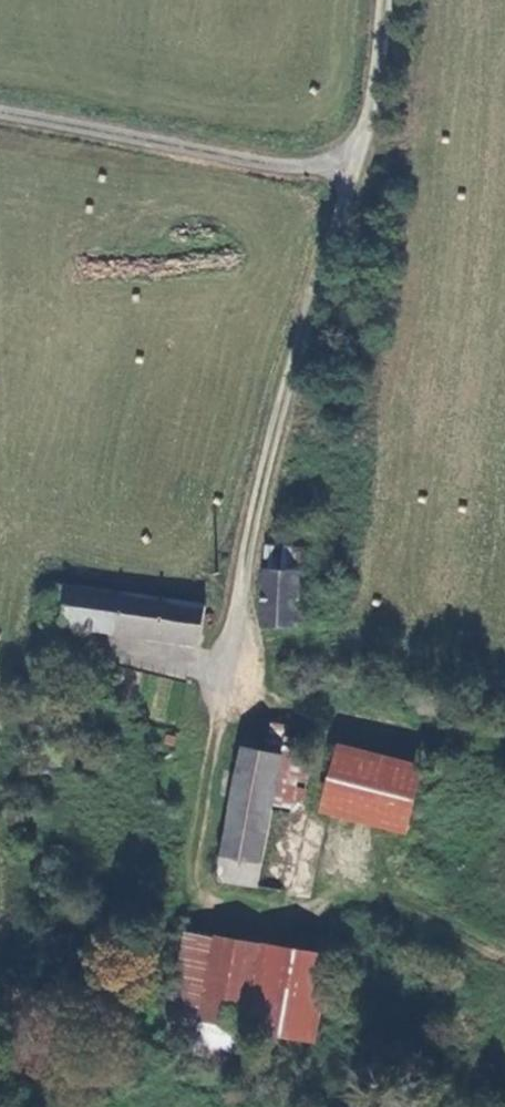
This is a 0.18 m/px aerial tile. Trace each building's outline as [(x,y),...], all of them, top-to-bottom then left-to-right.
[(279,568),(274,626),(309,630),(316,573),(279,568)] [(59,626),(198,650),(205,610),(50,584),(31,698),(46,701),(59,626)] [(264,744),(244,739),(217,871),(254,882),(271,805),(283,748),(286,735),(268,731),(264,744)] [(287,808),(298,751),(283,748),(271,805),(287,808)] [(415,828),(429,765),(347,748),(336,812),(415,828)] [(304,811),(315,754),(298,751),(287,808),(304,811)] [(188,924),(170,1031),(200,1037),(198,1052),(239,1060),(263,936),(188,924)] [(322,1034),(336,949),(263,936),(239,1060),(257,1064),(263,1024),(322,1034)]
